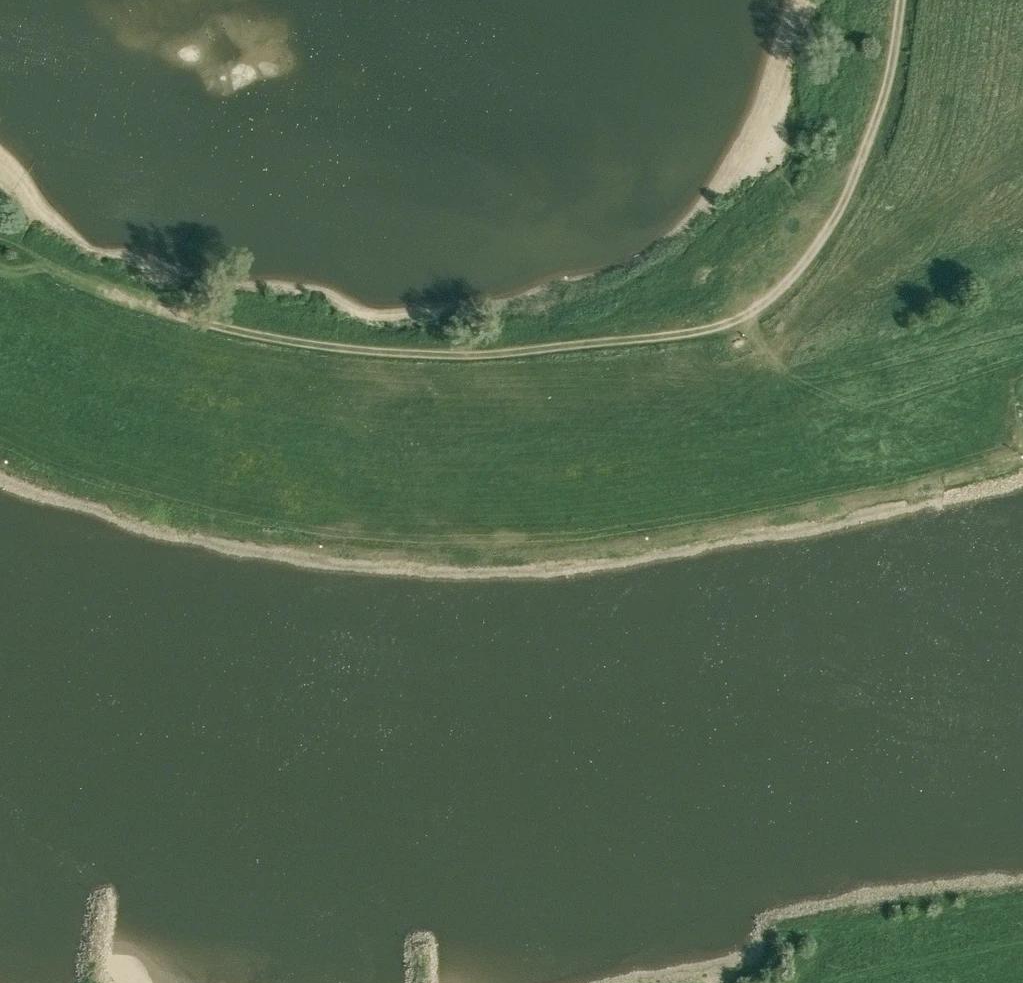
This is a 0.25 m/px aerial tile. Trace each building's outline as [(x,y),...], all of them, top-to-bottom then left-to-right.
[(150,279),(162,283),(168,265),(156,261),(150,279)]
